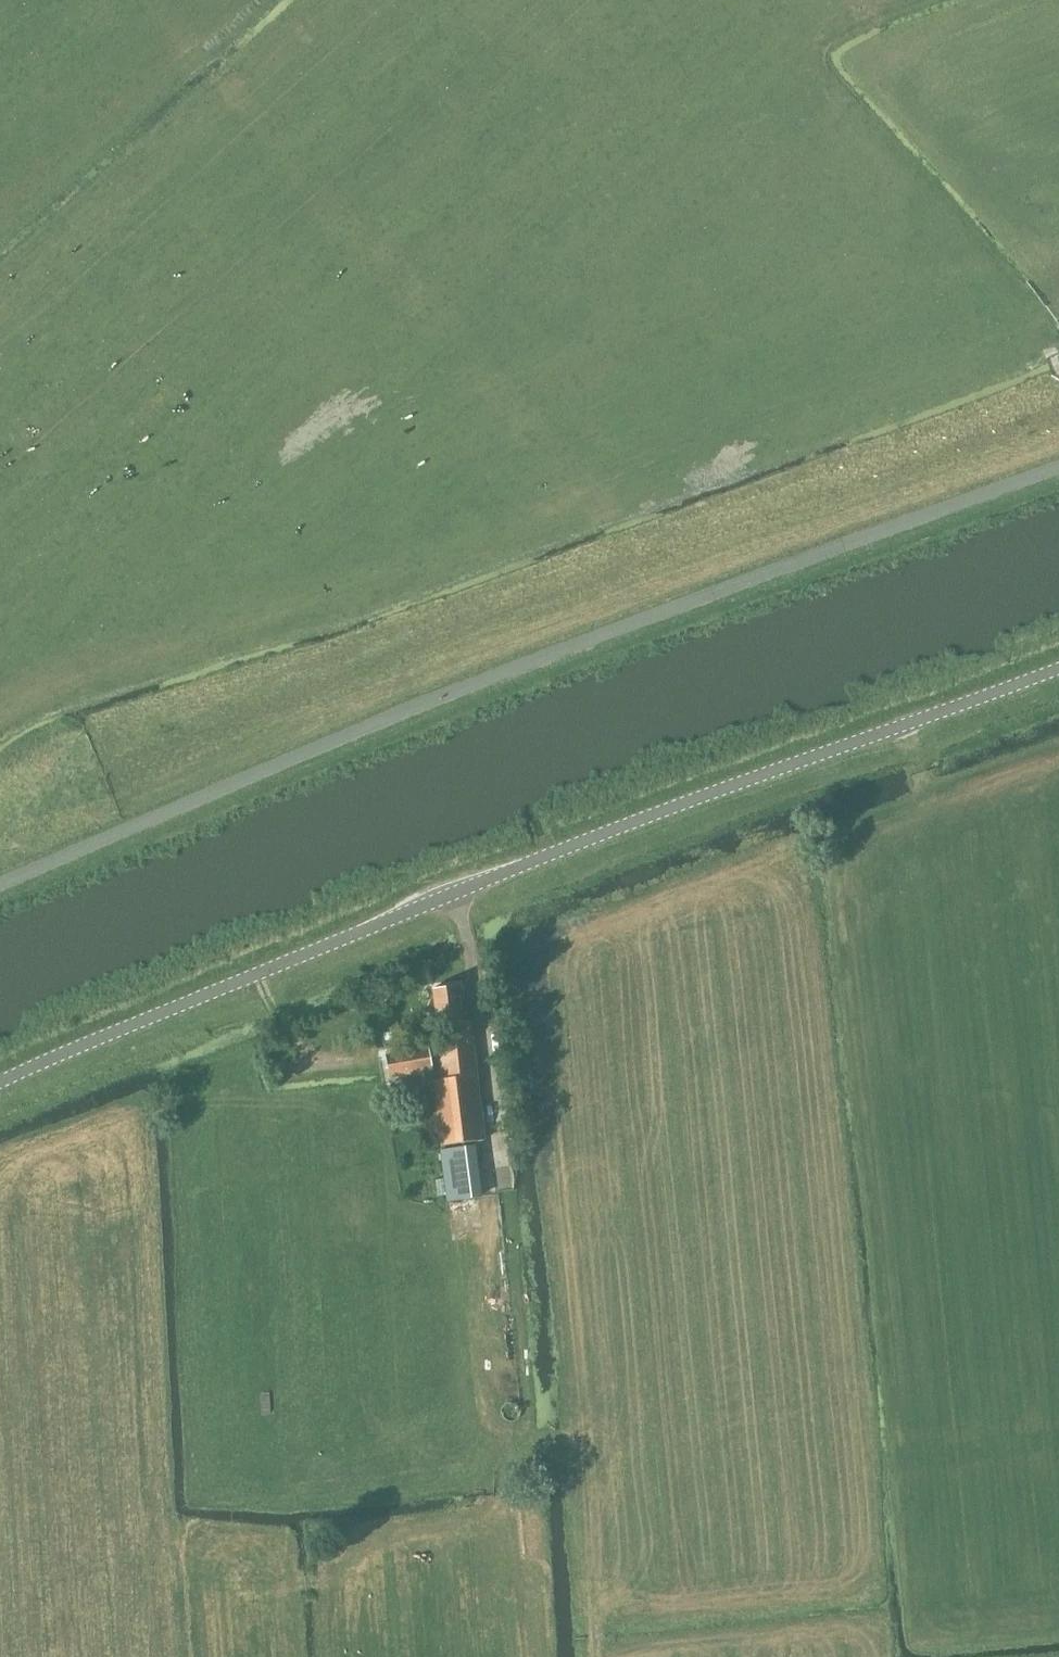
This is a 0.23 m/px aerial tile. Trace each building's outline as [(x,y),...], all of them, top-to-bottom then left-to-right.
[(461,987),(433,989),(438,1040),(460,1039),(470,1039),(468,1021),(464,1022),(461,987)] [(442,1080),(434,1081),(441,1146),(482,1142),(470,1039),(460,1039),(438,1040),(442,1080)] [(429,1070),(425,1049),(384,1057),(388,1078),(429,1070)] [(450,1205),(486,1200),(481,1149),(443,1153),(450,1205)]
